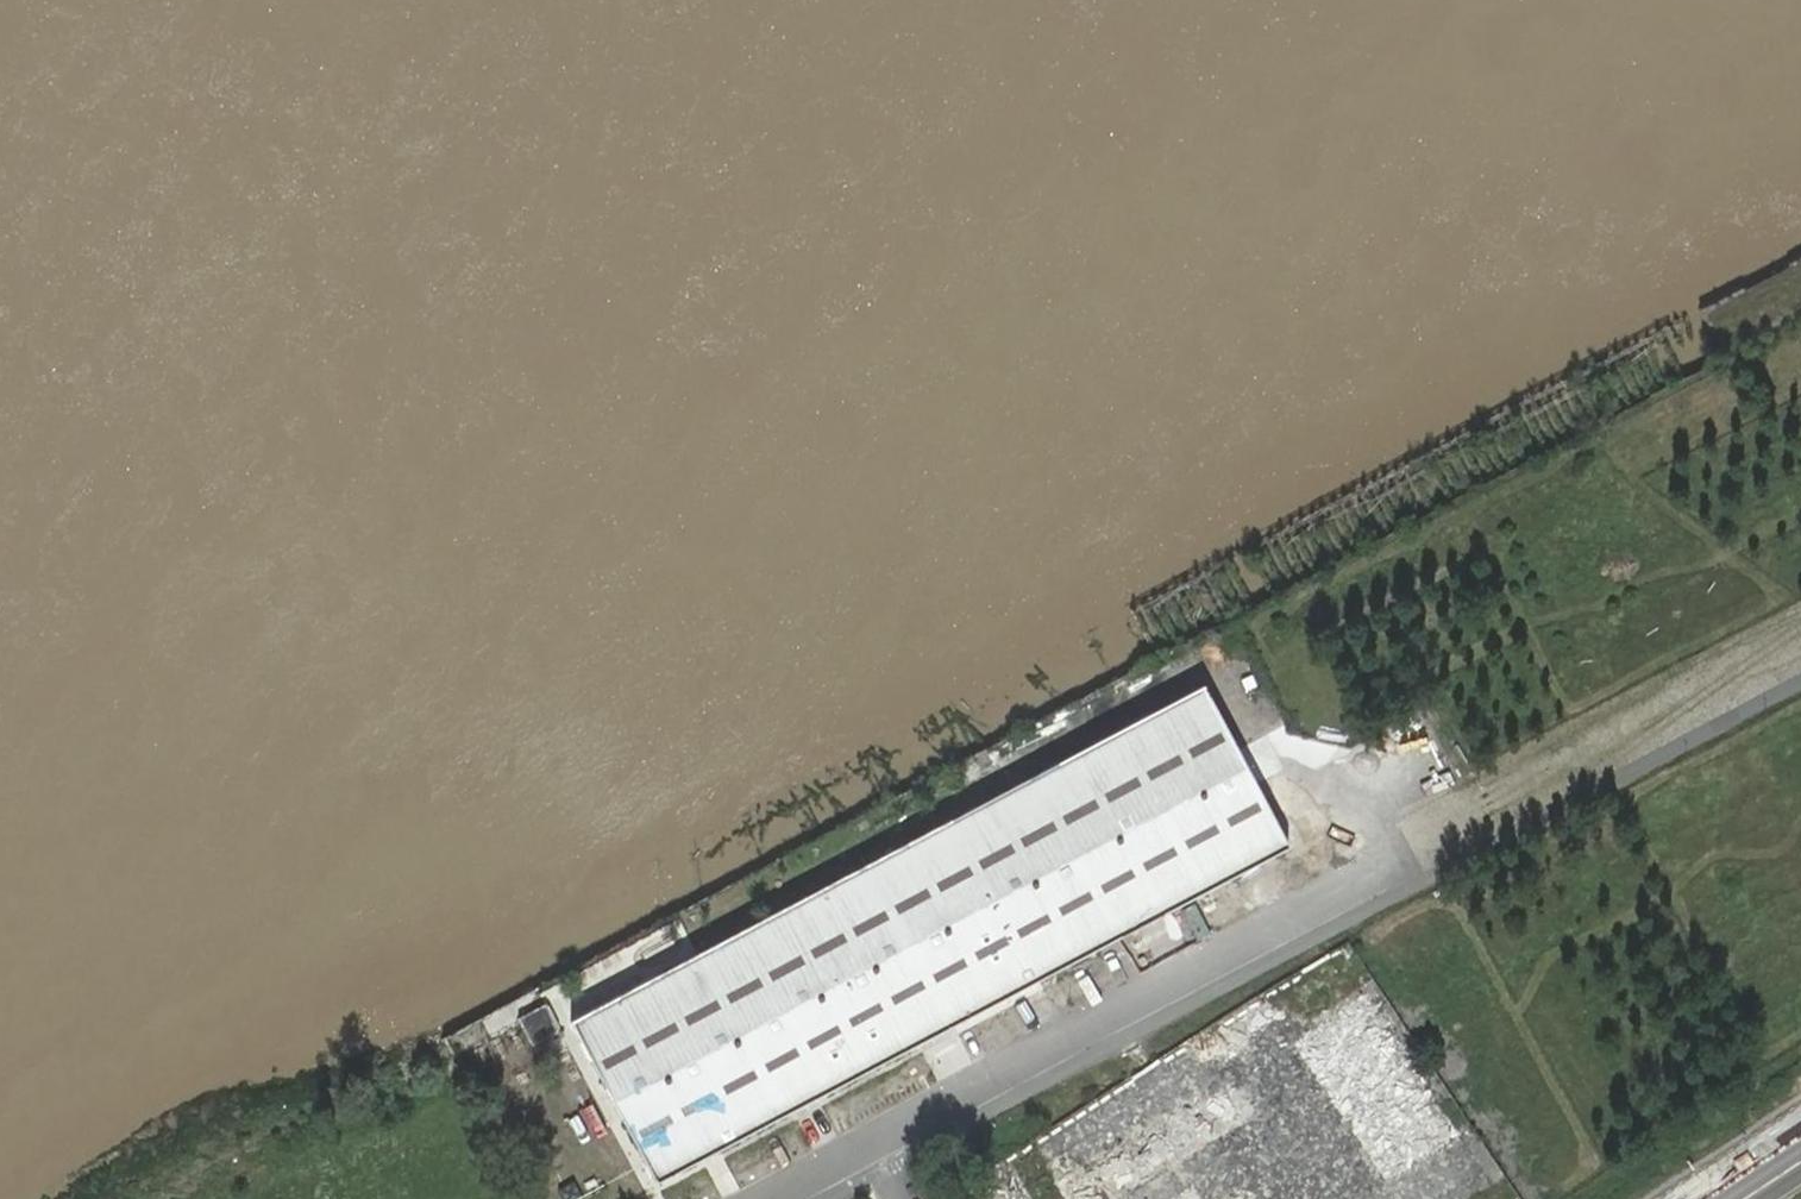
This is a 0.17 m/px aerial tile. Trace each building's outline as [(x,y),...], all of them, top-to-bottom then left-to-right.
[(520,1024),(493,1038),(509,1066),(535,1052),(534,1049),(574,1028),(656,1183),(1288,847),(1203,686),(571,1021),(558,1028),(545,1003),(517,1017),(520,1024)] [(1060,1198),(1104,1198),(1256,1115),(1235,1077),(1049,1180),(1060,1198)] [(1390,1087),(1344,1111),(1380,1180),(1458,1139),(1430,1086),(1398,1102),(1390,1087)] [(952,1196),(953,1198),(1023,1198),(1006,1167),(952,1196)]
